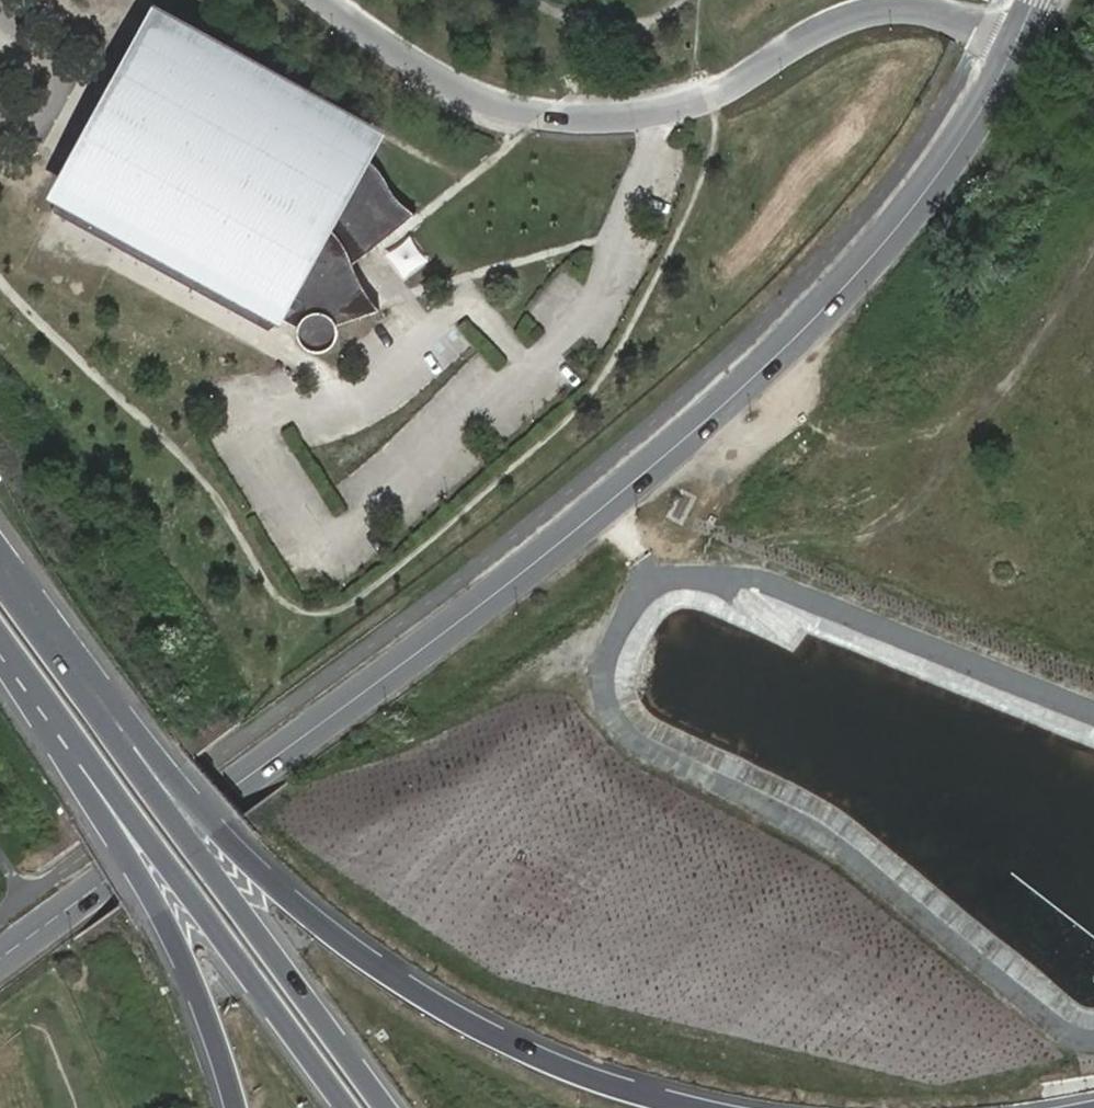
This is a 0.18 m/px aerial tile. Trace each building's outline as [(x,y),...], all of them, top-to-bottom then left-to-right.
[(152,10),(49,198),(256,312),(272,320),(281,310),(302,318),(303,319),(305,319),(305,320),(306,320),(311,321),(312,322),(324,323),(325,323),(331,322),(332,322),(334,321),(337,316),(337,310),(373,297),(359,280),(347,265),(343,259),(418,200),(410,194),(401,187),(396,181),(395,180),(389,173),(383,163),(376,149),(371,132),(152,10)]
